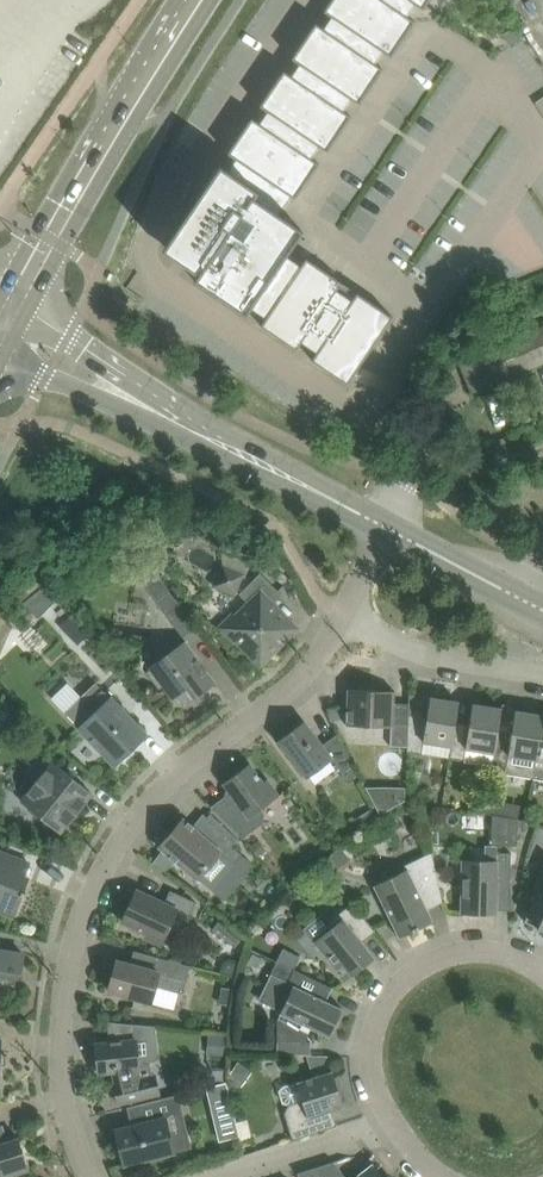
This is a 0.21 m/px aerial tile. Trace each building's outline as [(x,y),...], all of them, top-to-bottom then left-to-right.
[(197,199),(163,249),(199,273),(195,279),(246,314),(251,306),(267,316),(261,324),(297,348),(302,340),(318,351),(312,359),(348,383),(393,316),(358,292),(352,300),(337,289),(342,281),(307,257),(301,265),(286,255),(303,229),(279,213),(291,195),(296,198),(320,162),(312,157),(320,145),(328,151),(352,115),(344,110),(352,98),(360,103),(384,68),(376,62),(384,51),(392,56),(416,20),(408,15),(416,3),(424,9),(429,0),(331,0),(324,10),(332,16),(324,28),(316,22),(292,58),(300,63),(292,75),(284,70),(260,105),(268,111),(260,122),(252,117),(228,153),(236,158),(228,170),(220,164),(197,199)] [(515,26),(503,34),(510,44),(522,37),(515,26)] [(486,349),(493,368),(498,379),(542,361),(542,327),(486,349)] [(243,576),(245,573),(223,563),(222,563),(212,586),(235,595),(243,576)] [(181,604),(170,590),(154,569),(141,579),(157,600),(167,614),(181,604)] [(39,617),(46,610),(56,601),(57,600),(47,589),(44,586),(24,602),(29,607),(39,617)] [(295,627),(261,592),(237,616),(233,612),(218,627),(233,641),(238,637),(261,661),(295,627)] [(73,638),(83,629),(70,615),(60,625),(73,638)] [(151,666),(152,667),(147,671),(160,687),(164,684),(173,696),(187,686),(195,696),(215,681),(185,640),(151,666)] [(96,681),(82,695),(81,696),(68,682),(52,697),(79,725),(78,726),(116,766),(149,734),(111,695),(110,696),(96,681)] [(408,724),(408,720),(409,703),(395,702),(395,690),(348,688),(346,724),(394,726),(394,724),(408,724)] [(407,750),(422,753),(424,741),(452,745),(454,727),(455,727),(459,701),(431,697),(426,722),(408,720),(408,724),(407,750)] [(465,759),(466,748),(494,753),(497,734),(498,734),(502,708),(473,703),(469,729),(455,727),(454,727),(452,745),(450,757),(465,759)] [(492,763),(507,766),(506,774),(534,778),(542,717),(542,714),(516,710),(511,736),(498,734),(497,734),(494,753),(492,763)] [(11,712),(5,720),(3,722),(14,731),(17,727),(22,721),(23,720),(12,711),(11,712)] [(534,778),(542,780),(542,717),(534,778)] [(322,744),(319,740),(305,721),(280,740),(307,776),(332,757),(343,772),(353,765),(337,733),(322,744)] [(53,760),(21,799),(61,832),(93,793),(53,760)] [(214,808),(231,825),(243,837),(263,822),(265,813),(261,808),(280,794),(268,778),(264,780),(250,762),(224,782),(233,794),(214,808)] [(390,790),(390,810),(406,801),(406,790),(390,790)] [(502,815),(504,801),(487,799),(485,813),(493,814),(502,815)] [(379,818),(373,808),(350,821),(356,831),(379,818)] [(160,845),(163,848),(153,862),(166,871),(175,859),(178,861),(196,877),(198,878),(199,877),(212,888),(241,854),(234,847),(238,842),(204,812),(193,825),(184,817),(160,845)] [(511,852),(497,852),(497,845),(518,846),(518,819),(492,814),(491,844),(485,844),(484,861),(464,860),(462,911),(496,911),(497,881),(511,881),(511,857),(511,852)] [(268,849),(259,838),(251,845),(260,855),(268,849)] [(345,862),(335,850),(322,861),(332,873),(345,862)] [(14,915),(22,894),(25,895),(27,890),(24,889),(28,877),(33,863),(0,851),(0,910),(14,915)] [(374,885),(389,915),(399,936),(434,920),(428,908),(444,901),(440,882),(432,851),(405,864),(407,868),(374,885)] [(535,899),(525,920),(542,929),(542,867),(533,888),(539,892),(535,899)] [(165,902),(159,899),(137,889),(123,920),(144,930),(148,932),(146,936),(161,943),(177,909),(190,914),(197,901),(171,889),(165,902)] [(376,930),(354,901),(329,921),(332,926),(313,941),(337,969),(342,964),(352,976),(376,957),(363,941),(376,930)] [(219,920),(213,928),(235,946),(242,937),(219,920)] [(277,960),(295,968),(301,955),(284,947),(277,960)] [(3,979),(3,981),(15,983),(17,971),(22,972),(25,953),(0,949),(0,978),(3,979)] [(151,969),(140,966),(117,959),(109,989),(152,1001),(156,985),(183,993),(191,965),(155,955),(151,969)] [(222,961),(220,970),(235,974),(238,959),(230,957),(222,961)] [(344,1008),(322,997),(309,991),(312,984),(293,972),(295,968),(277,960),(271,973),(259,1000),(281,1010),(278,1018),(278,1041),(288,1041),(305,1041),(312,1027),(330,1036),(344,1008)] [(232,988),(222,986),(219,1002),(229,1004),(232,988)] [(209,1034),(208,1054),(226,1055),(227,1035),(209,1034)] [(119,1103),(142,1097),(160,1093),(155,1074),(153,1074),(149,1059),(144,1056),(139,1057),(137,1038),(120,1039),(96,1042),(99,1072),(113,1071),(116,1083),(115,1084),(119,1103)] [(309,1053),(312,1072),(331,1069),(328,1050),(309,1053)] [(239,1060),(228,1076),(242,1086),(253,1070),(239,1060)] [(333,1069),(310,1076),(297,1081),(284,1085),(279,1089),(283,1102),(289,1103),(284,1112),(293,1138),(338,1124),(333,1109),(344,1106),(340,1091),(344,1090),(339,1075),(335,1077),(333,1069)] [(206,1086),(220,1140),(240,1135),(237,1121),(227,1081),(206,1086)] [(125,1163),(148,1158),(174,1151),(169,1133),(188,1129),(179,1093),(128,1105),(132,1124),(116,1128),(125,1163)] [(30,1169),(20,1136),(7,1140),(2,1124),(0,1125),(0,1176),(5,1176),(30,1169)] [(334,1161),(298,1172),(302,1176),(347,1176),(334,1161)] [(373,1164),(356,1176),(383,1176),(373,1164)]
